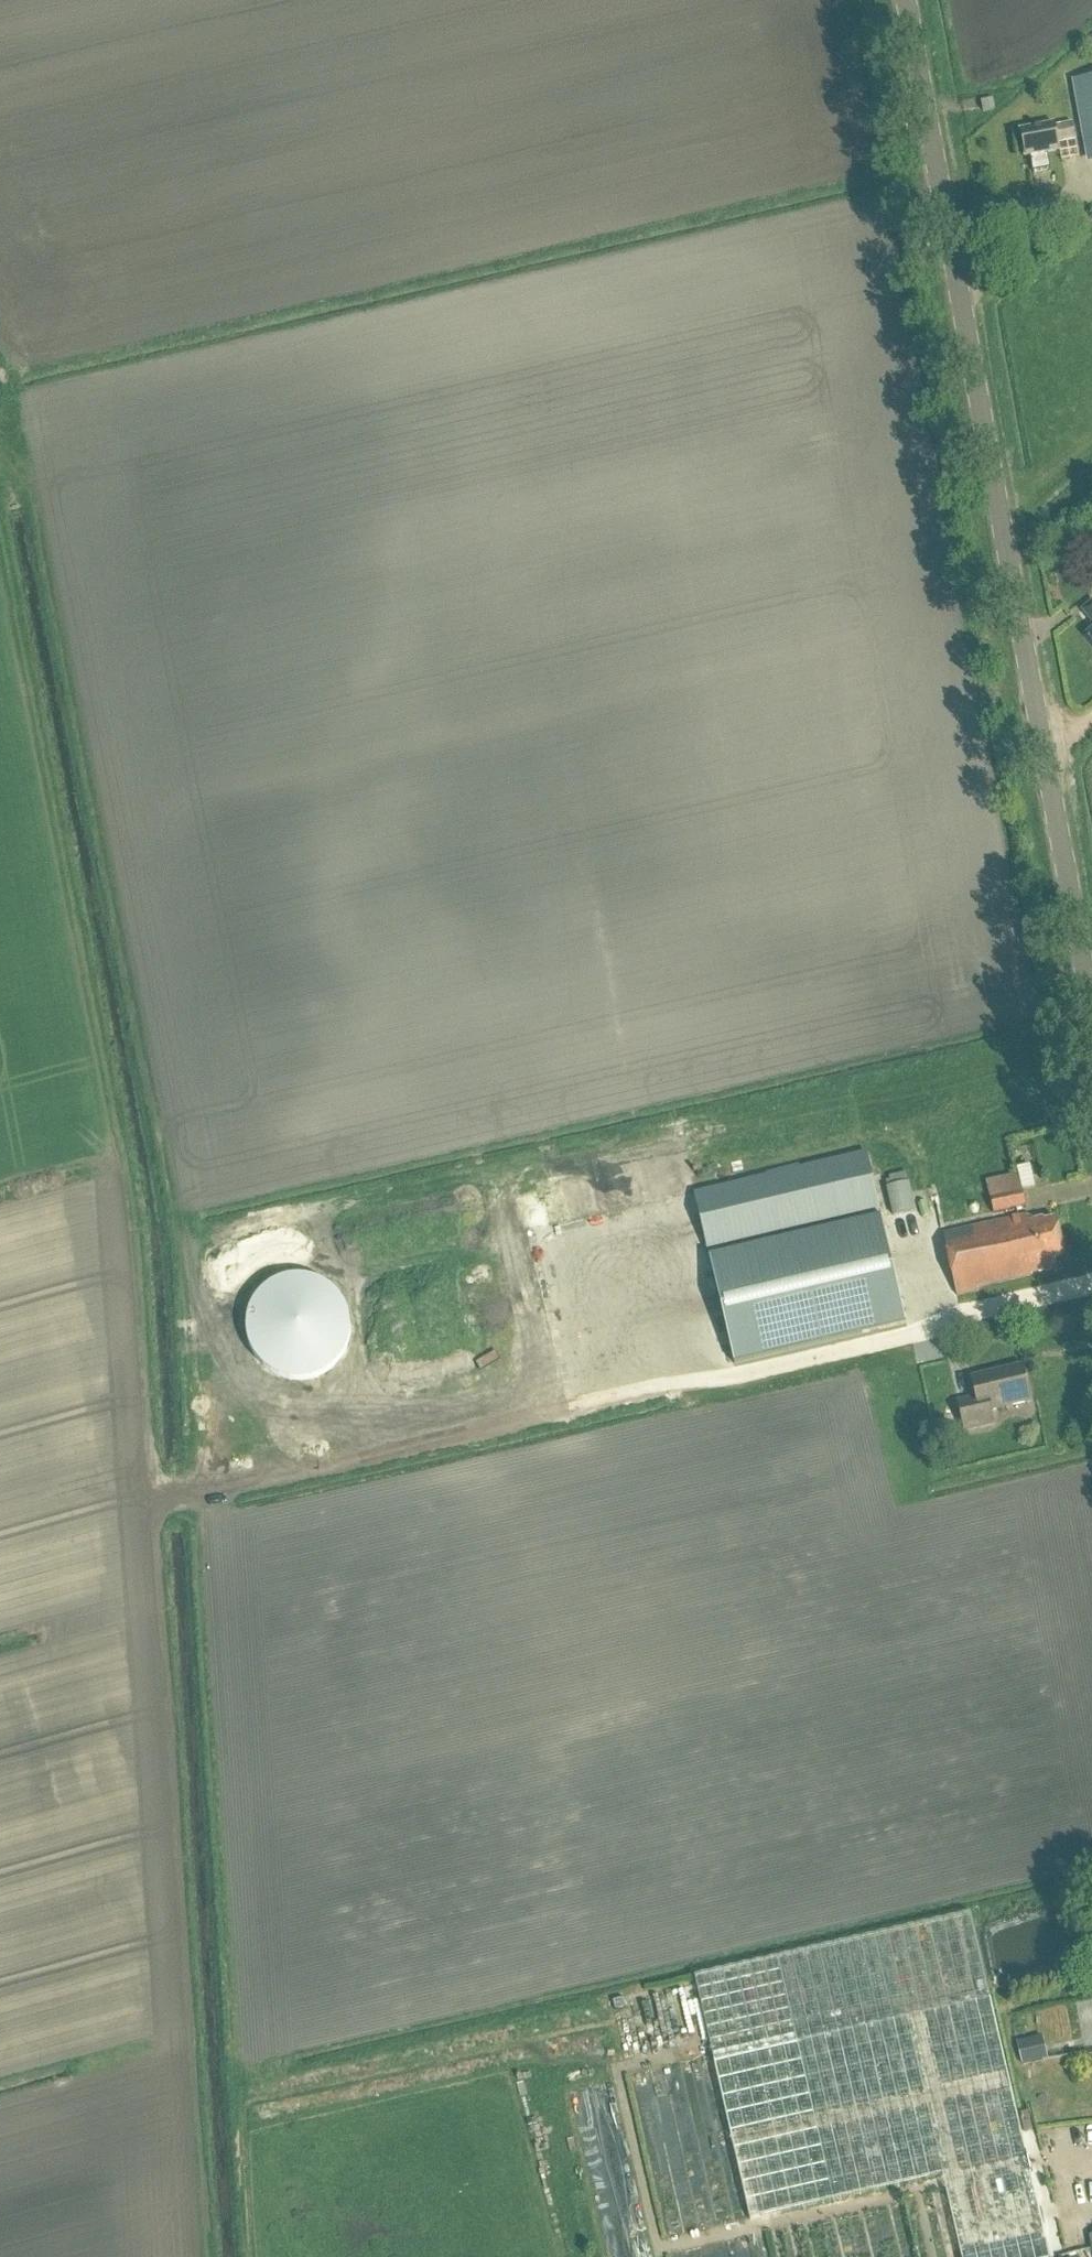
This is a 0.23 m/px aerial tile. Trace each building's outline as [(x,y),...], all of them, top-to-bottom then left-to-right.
[(1080,83),(1091,147),(1091,81),(1080,83)] [(981,108),(982,119),(994,117),(993,107),(981,108)] [(1055,127),(1021,134),(1026,160),(1060,154),(1059,145),(1076,142),(1073,126),(1056,130),(1055,127)] [(1083,613),(1091,624),(1091,605),(1083,613)] [(867,1156),(694,1196),(708,1257),(881,1217),(867,1156)] [(986,1187),(994,1218),(1026,1210),(1019,1179),(986,1187)] [(917,1219),(909,1186),(886,1192),(894,1224),(917,1219)] [(881,1217),(708,1257),(734,1366),(907,1326),(881,1217)] [(1028,1219),(943,1239),(957,1298),(978,1293),(977,1290),(1058,1271),(1056,1262),(1066,1260),(1057,1222),(1044,1225),(1044,1222),(1031,1225),(1030,1222),(1028,1222),(1028,1219)] [(958,1407),(965,1435),(995,1428),(992,1415),(1030,1406),(1022,1371),(972,1382),(977,1403),(958,1407)] [(971,1915),(695,1978),(714,2063),(990,1998),(971,1915)] [(714,2063),(751,2221),(943,2177),(961,2256),(1050,2256),(990,1998),(714,2063)] [(1030,2042),(1018,2045),(1023,2065),(1035,2062),(1030,2042)] [(1028,2115),(1020,2116),(1025,2134),(1033,2132),(1028,2115)]
